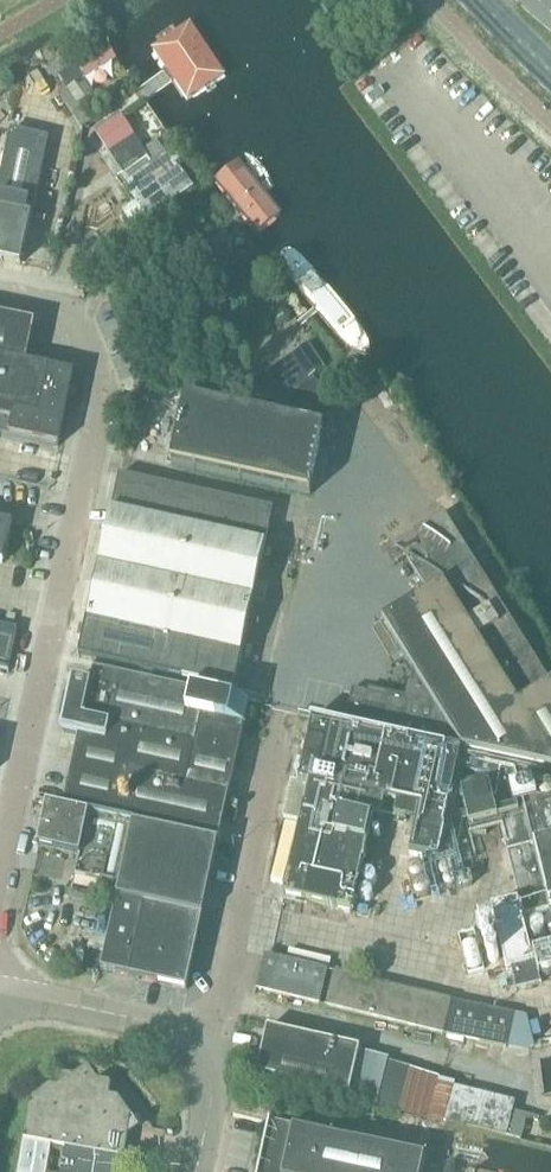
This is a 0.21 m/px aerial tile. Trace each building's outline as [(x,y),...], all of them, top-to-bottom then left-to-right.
[(192,23),(150,51),(185,104),(226,77),(192,23)] [(105,45),(80,62),(89,75),(114,58),(106,45),(105,45)] [(74,66),(58,76),(67,89),(82,79),(74,66)] [(31,84),(16,87),(24,131),(39,129),(31,84)] [(13,110),(4,92),(0,94),(0,116),(13,110)] [(109,124),(108,124),(101,129),(100,139),(123,175),(147,158),(119,116),(109,123),(109,124)] [(20,265),(48,139),(11,130),(0,182),(0,260),(20,265)] [(124,187),(136,203),(148,220),(161,211),(193,188),(176,165),(182,161),(174,151),(153,166),(124,187)] [(116,179),(123,188),(124,187),(153,166),(152,164),(151,163),(150,163),(147,158),(123,175),(116,179)] [(283,221),(238,163),(213,183),(258,240),(283,221)] [(125,191),(100,208),(109,220),(121,212),(123,212),(134,205),(125,191)] [(127,216),(141,235),(152,227),(137,208),(127,216)] [(371,350),(291,247),(270,263),(350,367),(371,350)] [(71,389),(74,375),(27,365),(35,324),(0,316),(0,434),(58,447),(68,401),(72,401),(75,390),(71,389)] [(279,392),(282,397),(293,413),(321,395),(313,382),(309,384),(306,381),(324,369),(308,345),(290,357),(281,363),(294,382),(279,392)] [(185,400),(171,465),(310,496),(324,431),(185,400)] [(80,658),(233,692),(273,510),(120,476),(80,658)] [(355,729),(463,752),(550,770),(550,687),(445,517),(415,536),(424,551),(407,562),(428,596),(384,624),(413,673),(407,701),(352,689),(347,711),(358,713),(355,729)] [(3,564),(12,525),(0,522),(0,563),(3,564)] [(8,672),(18,630),(0,626),(0,670),(8,672)] [(79,736),(74,761),(229,796),(250,705),(94,670),(90,686),(74,683),(71,696),(64,694),(59,716),(66,718),(63,732),(79,736)] [(355,729),(352,728),(353,724),(345,722),(344,726),(313,719),(299,785),(292,784),(283,822),(300,826),(284,899),(352,914),(371,827),(380,829),(385,804),(397,806),(395,820),(406,822),(408,808),(419,810),(410,856),(438,861),(447,816),(457,771),(488,777),(489,779),(469,783),(476,808),(464,810),(471,837),(502,830),(507,853),(508,853),(524,918),(458,935),(468,974),(484,970),(486,969),(490,980),(513,975),(517,991),(550,983),(550,772),(492,761),(492,758),(463,753),(463,752),(355,729)] [(63,809),(134,825),(218,844),(229,796),(74,761),(63,809)] [(47,806),(42,832),(38,848),(80,857),(75,878),(119,887),(133,825),(47,806)] [(218,844),(134,825),(101,971),(128,977),(128,978),(187,990),(218,844)] [(364,883),(368,886),(374,885),(377,880),(376,875),(371,872),(366,873),(363,877),(364,883)] [(360,899),(365,902),(370,901),(373,897),(372,892),(368,888),(363,889),(359,894),(360,899)] [(259,990),(319,1004),(326,972),(266,957),(259,990)] [(327,1006),(442,1034),(450,1002),(335,974),(327,1006)] [(446,1035),(505,1047),(512,1015),(453,1002),(446,1035)] [(257,1075),(349,1096),(360,1049),(267,1028),(257,1075)] [(349,1096),(429,1117),(440,1080),(411,1070),(411,1068),(361,1054),(349,1096)] [(61,1171),(122,1171),(124,1158),(128,1159),(128,1158),(125,1157),(132,1118),(118,1098),(110,1097),(112,1084),(97,1082),(88,1068),(74,1078),(60,1075),(58,1088),(49,1087),(30,1100),(23,1140),(20,1139),(20,1141),(65,1150),(61,1171)] [(284,1088),(268,1084),(242,1078),(233,1117),(267,1125),(270,1113),(278,1115),(284,1088)] [(506,1136),(506,1137),(520,1140),(526,1116),(512,1112),(514,1104),(454,1089),(446,1121),(506,1136)] [(426,1160),(425,1159),(425,1158),(268,1124),(257,1171),(423,1171),(426,1160)]
